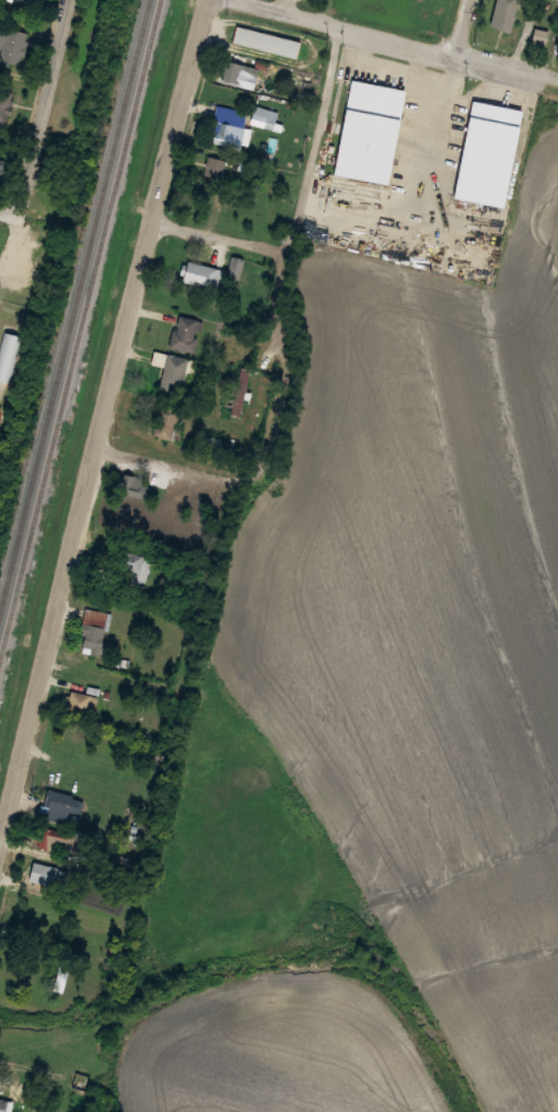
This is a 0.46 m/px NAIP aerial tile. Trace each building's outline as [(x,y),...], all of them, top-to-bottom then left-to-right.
[(488,25),(509,32),(518,0),(495,0),(488,25)] [(302,42),(237,24),(233,42),(298,58),(302,42)] [(24,31),(0,28),(0,62),(21,64),(24,31)] [(551,31),(536,28),(533,42),(547,45),(551,31)] [(258,68),(225,59),(221,77),(255,85),(258,68)] [(403,88),(348,79),(332,174),(386,184),(403,88)] [(0,89),(0,110),(10,109),(9,89),(0,89)] [(451,198),(501,207),(520,107),(469,99),(451,198)] [(252,121),(275,128),(279,112),(256,104),(252,121)] [(247,111),(220,106),(213,141),(241,146),(247,111)] [(227,160),(208,156),(204,175),(223,179),(227,160)] [(179,279),(218,291),(224,270),(185,259),(179,279)] [(196,352),(202,320),(176,315),(169,347),(196,352)] [(11,395),(21,335),(2,333),(0,348),(0,393),(11,395)] [(159,389),(184,392),(189,358),(154,352),(153,363),(163,365),(159,389)] [(177,406),(154,406),(154,420),(177,420),(177,406)] [(150,488),(130,477),(124,487),(145,498),(150,488)] [(78,643),(103,648),(109,612),(84,607),(78,643)] [(98,696),(71,689),(66,709),(93,716),(98,696)] [(85,801),(51,787),(40,815),(65,825),(71,811),(80,814),(85,801)] [(68,865),(30,868),(32,891),(70,888),(68,865)] [(77,960),(79,950),(61,947),(54,990),(64,991),(70,959),(77,960)] [(27,1085),(10,1082),(7,1100),(0,1099),(0,1111),(10,1111),(13,1099),(24,1101),(27,1085)]
